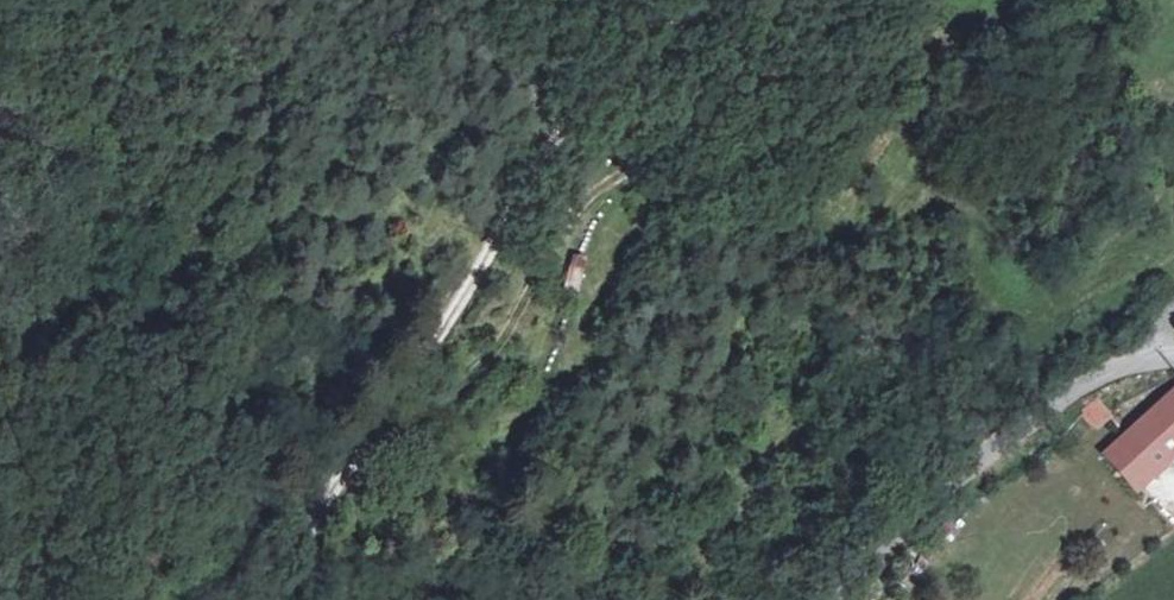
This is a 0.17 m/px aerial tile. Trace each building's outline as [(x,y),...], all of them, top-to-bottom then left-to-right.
[(571,256),(567,288),(581,290),(585,258),(571,256)] [(1111,455),(1140,486),(1173,457),(1173,395),(1111,455)] [(1097,401),(1086,409),(1099,427),(1110,418),(1097,401)]
